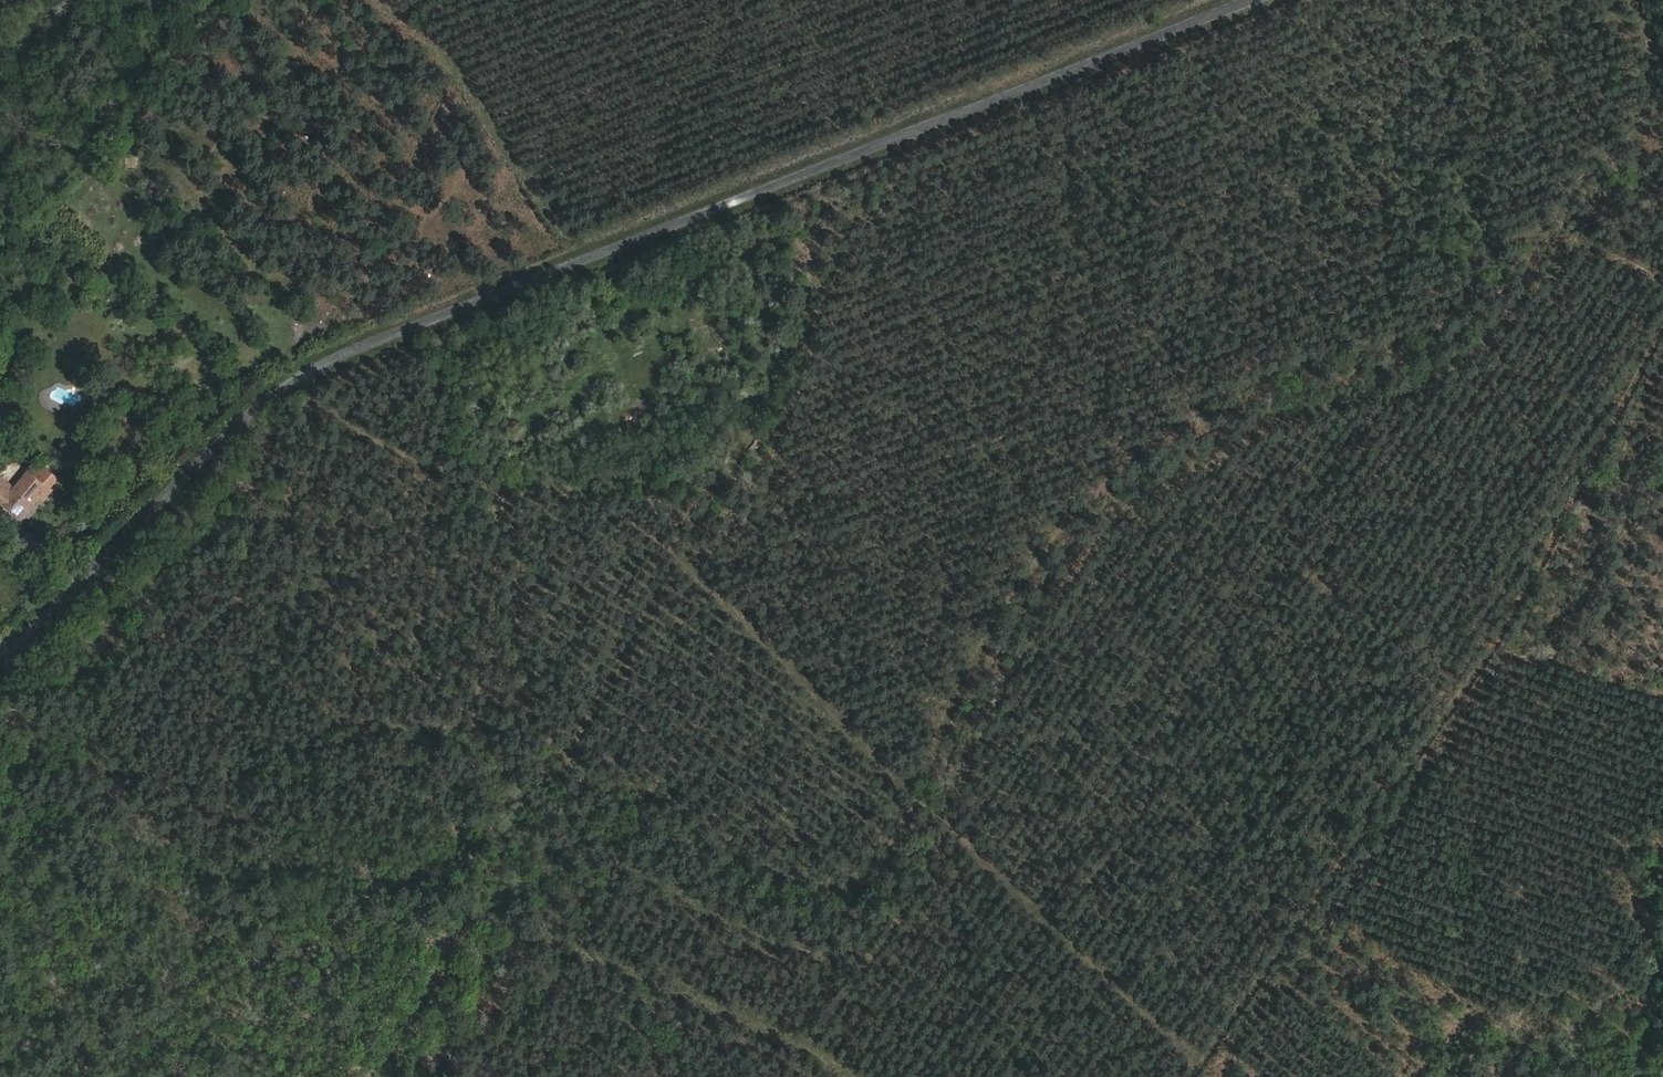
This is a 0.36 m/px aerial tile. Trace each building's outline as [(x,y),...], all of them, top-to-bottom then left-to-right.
[(302,113),(299,124),(309,127),(313,116),(302,113)] [(126,307),(117,309),(119,318),(128,317),(126,307)] [(20,510),(39,527),(45,521),(55,530),(75,508),(79,513),(96,495),(80,480),(70,490),(65,484),(49,500),(39,490),(20,510)]
